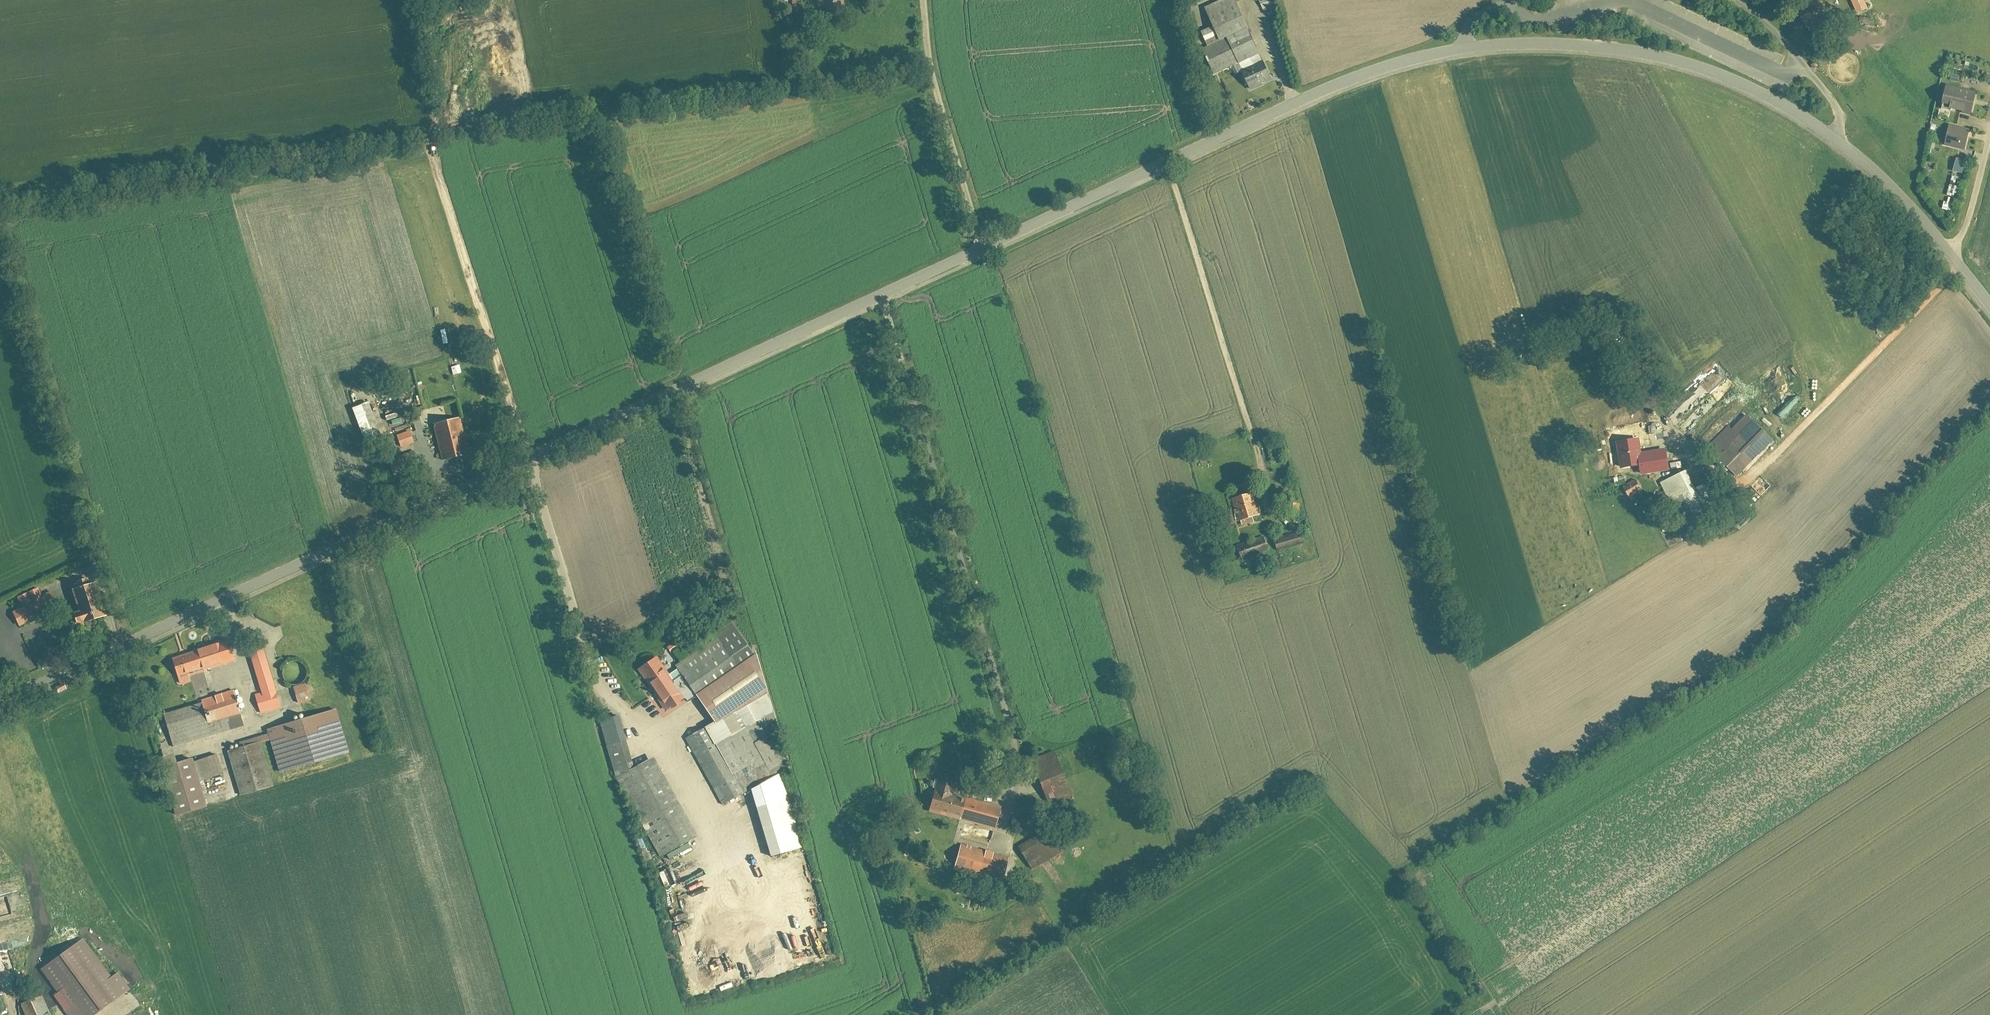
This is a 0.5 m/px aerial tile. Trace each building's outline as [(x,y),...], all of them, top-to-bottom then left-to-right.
[(825,14),(845,10),(843,0),(823,0),(825,14)] [(1217,75),(1236,66),(1249,93),(1280,79),(1272,61),(1254,70),(1250,61),(1265,54),(1239,0),(1224,0),(1207,8),(1215,25),(1203,31),(1211,46),(1205,49),(1217,75)] [(805,20),(805,31),(817,31),(816,19),(805,20)] [(1947,87),(1942,108),(1951,111),(1952,108),(1971,112),(1975,93),(1947,87)] [(1973,131),(1953,126),(1949,142),(1969,147),(1973,131)] [(370,403),(353,410),(367,448),(385,441),(370,403)] [(467,419),(439,425),(447,460),(475,453),(467,419)] [(1730,426),(1706,449),(1733,478),(1758,455),(1730,426)] [(402,434),(406,450),(422,446),(418,430),(402,434)] [(1621,444),(1624,467),(1657,463),(1658,471),(1689,467),(1687,448),(1656,453),(1644,455),(1642,441),(1621,444)] [(1693,470),(1665,484),(1685,526),(1723,508),(1711,483),(1701,488),(1693,470)] [(1628,488),(1631,496),(1645,491),(1641,482),(1628,488)] [(1253,492),(1233,498),(1239,520),(1260,514),(1257,503),(1256,503),(1253,492)] [(1275,539),(1278,551),(1306,543),(1302,531),(1275,539)] [(1238,546),(1243,559),(1269,549),(1264,536),(1238,546)] [(80,591),(77,591),(81,610),(76,611),(80,624),(108,617),(100,585),(93,587),(92,582),(78,585),(80,591)] [(20,597),(23,605),(15,609),(23,628),(62,612),(54,593),(45,597),(41,588),(20,597)] [(683,707),(700,697),(719,723),(689,740),(726,807),(757,790),(774,858),(807,849),(788,774),(791,772),(774,692),(756,652),(730,626),(677,665),(681,671),(673,676),(663,659),(641,671),(664,713),(681,704),(683,707)] [(175,658),(180,677),(237,661),(232,641),(175,658)] [(259,696),(262,716),(285,711),(282,696),(283,696),(267,643),(251,647),(264,695),(259,696)] [(290,664),(286,672),(288,681),(293,685),(303,684),(309,679),(310,671),(306,664),(299,661),(290,664)] [(308,687),(296,690),(300,704),(312,701),(308,687)] [(170,716),(179,745),(247,724),(238,695),(170,716)] [(342,709),(272,731),(288,780),(358,758),(342,709)] [(655,752),(639,760),(621,714),(600,722),(619,770),(617,771),(663,862),(701,842),(655,752)] [(265,741),(230,754),(245,796),(280,784),(265,741)] [(1034,764),(1052,796),(1075,783),(1057,751),(1034,764)] [(226,776),(220,754),(165,770),(178,817),(211,808),(204,783),(226,776)] [(1002,808),(967,798),(971,785),(942,777),(932,812),(996,830),(1002,808)] [(1019,846),(1033,870),(1061,854),(1047,830),(1019,846)] [(965,846),(959,873),(1002,883),(1009,857),(965,846)] [(44,973),(77,1014),(94,1014),(113,1000),(74,950),(44,973)] [(24,1006),(28,1014),(53,1014),(46,997),(24,1006)]
